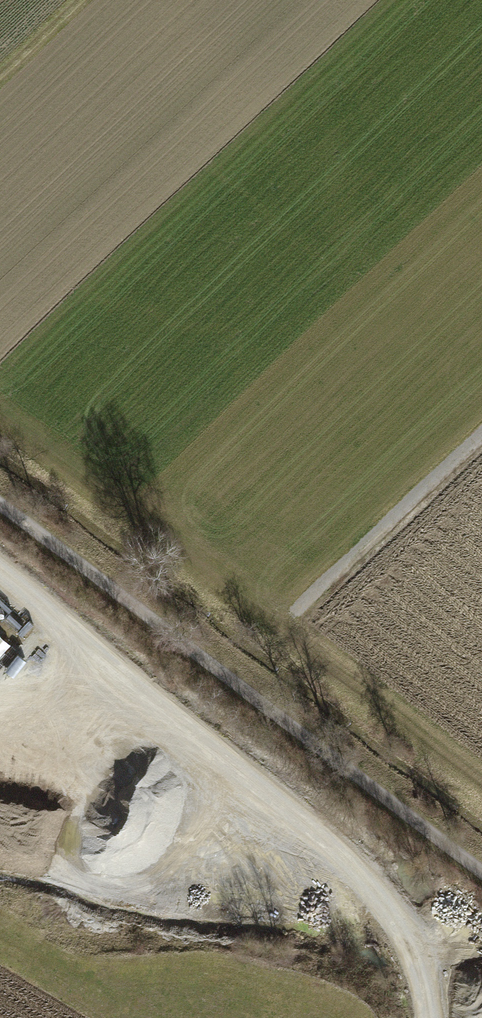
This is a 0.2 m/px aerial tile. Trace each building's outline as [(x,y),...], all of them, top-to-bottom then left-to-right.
[(13,643),(0,631),(0,658),(13,643)]
